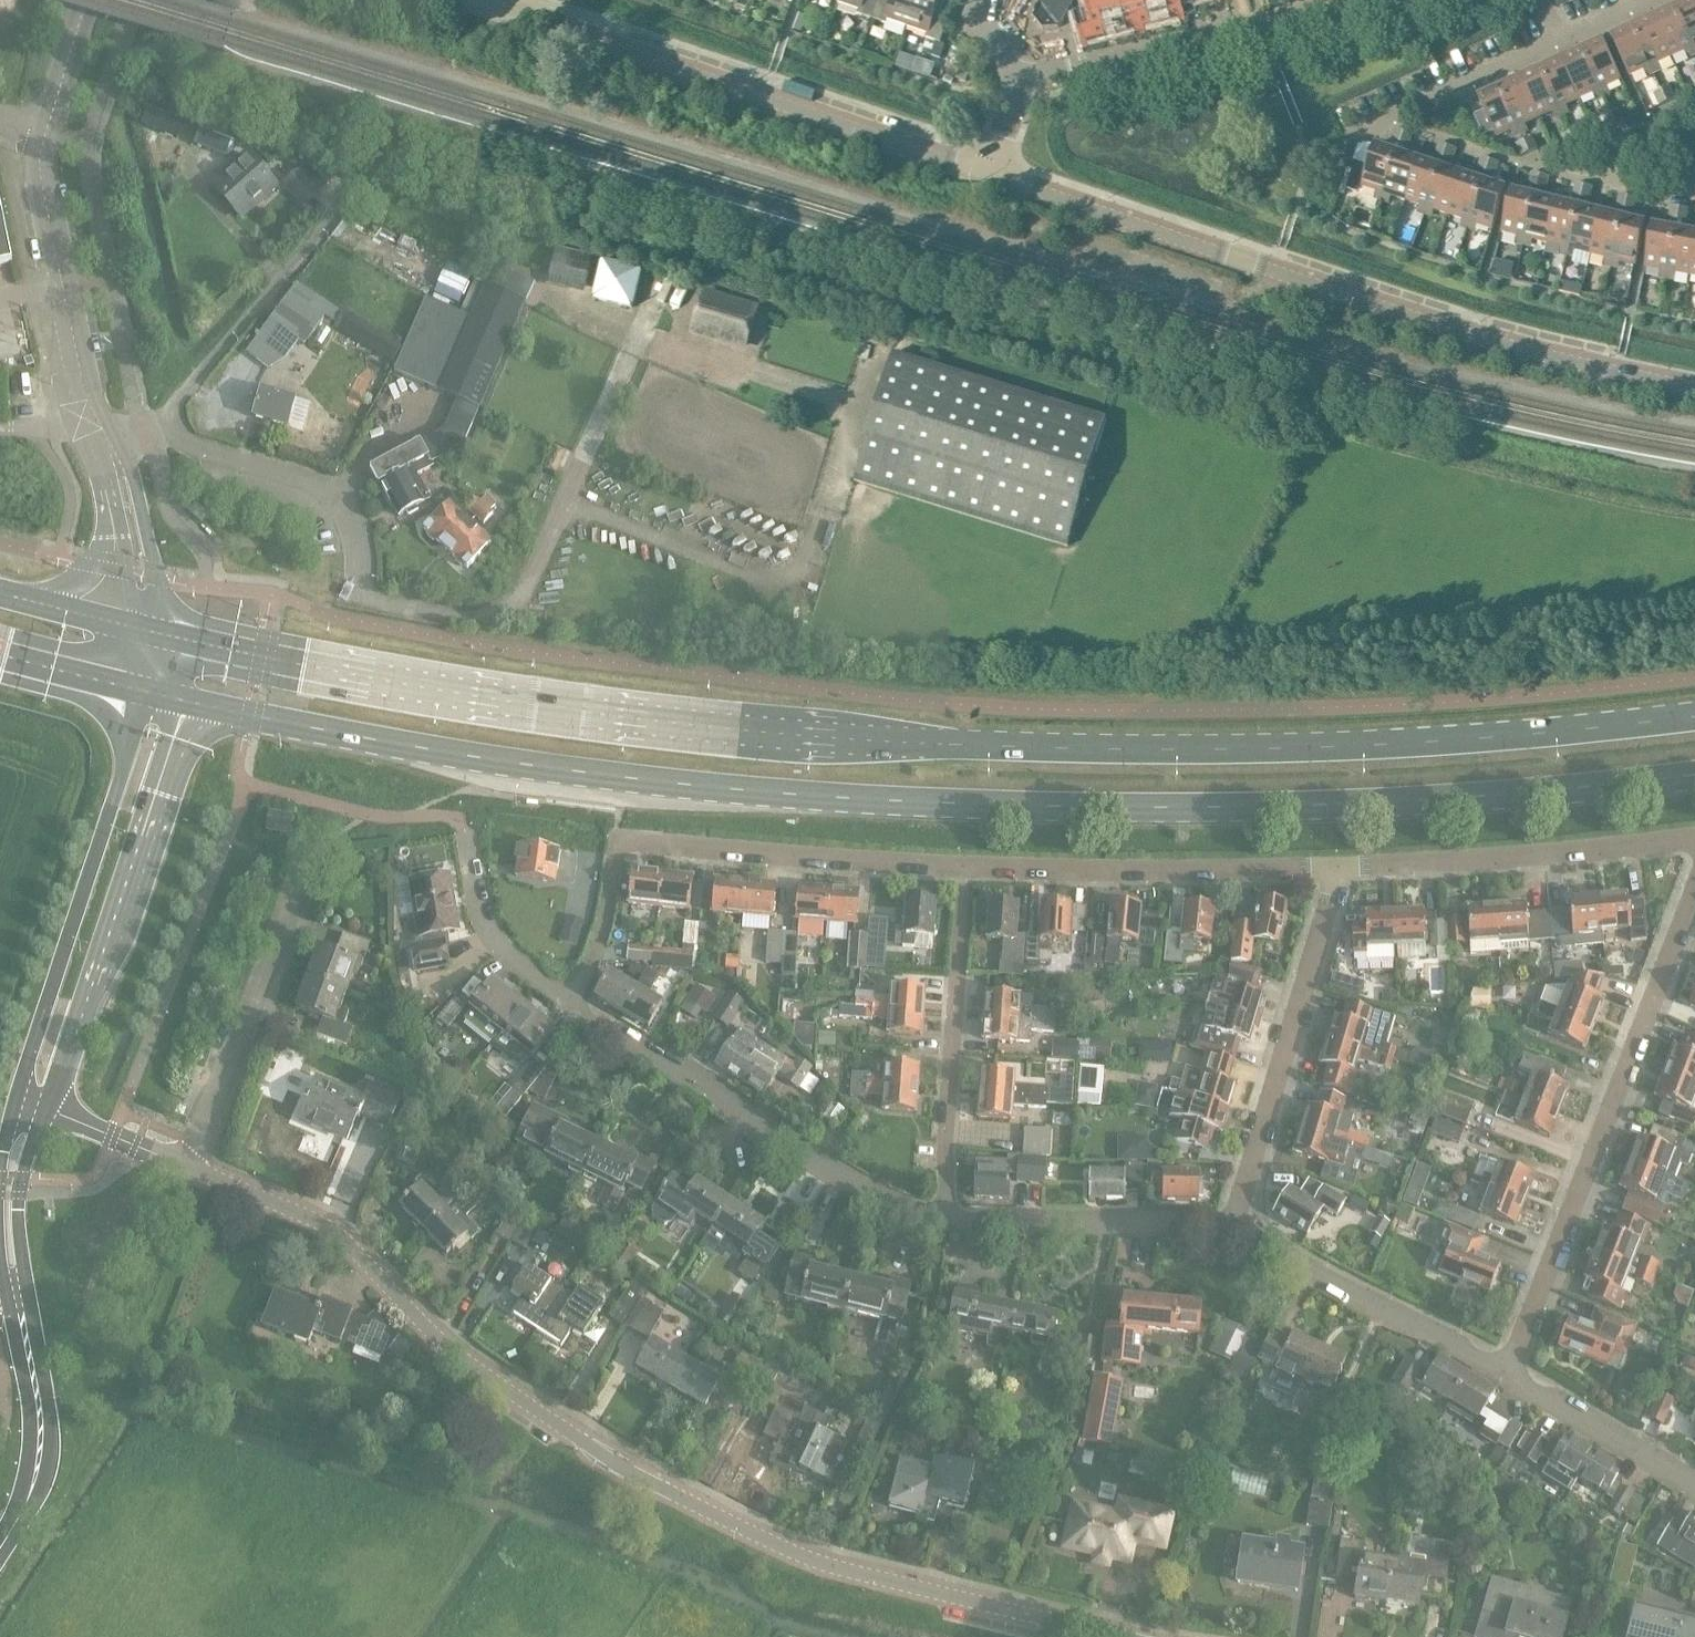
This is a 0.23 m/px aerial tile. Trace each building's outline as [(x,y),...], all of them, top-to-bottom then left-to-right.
[(840,3),(860,10),(858,15),(872,20),(879,0),(841,0),(840,3)] [(872,20),(886,25),(887,20),(908,27),(917,0),(879,0),(872,20)] [(908,27),(928,34),(926,39),(941,44),(956,0),(917,0),(908,27)] [(1064,21),(1059,27),(1050,16),(1056,11),(1055,10),(1058,8),(1055,0),(1051,0),(1048,1),(1040,4),(1034,19),(1044,31),(1059,28),(1064,21)] [(1180,3),(1179,0),(1085,0),(1088,14),(1075,17),(1083,49),(1087,48),(1086,42),(1135,30),(1137,36),(1146,34),(1144,28),(1180,19),(1182,25),(1186,24),(1181,3),(1180,3)] [(1694,0),(1693,0),(1674,9),(1694,54),(1694,1),(1694,0)] [(1694,54),(1674,9),(1653,18),(1671,57),(1685,51),(1688,58),(1694,54)] [(1671,57),(1653,18),(1633,27),(1654,73),(1661,70),(1658,63),(1671,57)] [(1654,73),(1633,27),(1611,37),(1630,77),(1644,70),(1647,77),(1654,73)] [(1621,80),(1603,41),(1582,51),(1603,96),(1610,93),(1607,87),(1621,80)] [(1603,96),(1582,51),(1561,60),(1579,99),(1593,93),(1596,100),(1603,96)] [(1579,99),(1561,60),(1541,70),(1562,115),(1569,112),(1566,105),(1579,99)] [(924,62),(919,75),(930,79),(934,66),(924,62)] [(1562,115),(1541,70),(1520,79),(1538,118),(1552,112),(1555,119),(1562,115)] [(1538,118),(1520,79),(1500,88),(1521,134),(1528,131),(1525,124),(1538,118)] [(1675,99),(1670,87),(1662,91),(1667,103),(1675,99)] [(1471,117),(1470,118),(1477,134),(1479,134),(1481,132),(1484,137),(1494,132),(1496,137),(1511,131),(1513,137),(1521,134),(1500,88),(1478,98),(1484,109),(1474,114),(1475,116),(1471,117)] [(1667,103),(1662,91),(1654,94),(1659,107),(1667,103)] [(180,137),(186,122),(149,106),(143,121),(180,137)] [(1624,123),(1619,111),(1611,114),(1616,126),(1624,123)] [(1616,126),(1611,114),(1603,118),(1608,130),(1616,126)] [(194,144),(230,159),(241,134),(205,119),(194,144)] [(1405,132),(1396,129),(1392,142),(1401,145),(1405,132)] [(1583,141),(1578,129),(1570,133),(1575,145),(1583,141)] [(1401,145),(1409,147),(1413,135),(1405,132),(1401,145)] [(1575,145),(1570,133),(1562,137),(1567,149),(1575,145)] [(1538,149),(1532,137),(1524,141),(1530,153),(1538,149)] [(1530,153),(1524,141),(1516,145),(1522,157),(1530,153)] [(1448,146),(1439,144),(1435,156),(1443,159),(1448,146)] [(1398,153),(1375,146),(1362,186),(1377,191),(1374,198),(1382,201),(1398,153)] [(1443,159),(1452,162),(1456,149),(1448,146),(1443,159)] [(1419,160),(1398,153),(1382,201),(1389,203),(1392,196),(1406,201),(1419,160)] [(276,187),(249,156),(215,186),(243,217),(276,187)] [(1491,161),(1482,158),(1478,170),(1486,173),(1491,161)] [(1441,167),(1419,160),(1406,201),(1419,206),(1417,212),(1425,215),(1441,167)] [(1486,173),(1495,176),(1499,163),(1491,161),(1486,173)] [(1462,174),(1441,167),(1425,215),(1432,217),(1435,211),(1448,215),(1462,174)] [(1541,175),(1532,173),(1529,186),(1538,188),(1541,175)] [(1483,182),(1462,174),(1448,215),(1462,220),(1460,227),(1468,229),(1483,182)] [(1538,188),(1546,190),(1549,177),(1541,175),(1538,188)] [(1506,189),(1483,182),(1468,229),(1475,232),(1477,225),(1492,230),(1506,189)] [(1585,186),(1576,184),(1573,197),(1581,199),(1585,186)] [(1581,199),(1590,201),(1593,188),(1585,186),(1581,199)] [(1535,197),(1513,191),(1502,233),(1517,236),(1516,243),(1523,245),(1535,197)] [(1629,197),(1620,195),(1617,207),(1625,210),(1629,197)] [(14,262),(0,197),(0,265),(14,262)] [(1557,202),(1535,197),(1523,245),(1531,247),(1533,240),(1547,244),(1557,202)] [(1625,210),(1634,212),(1637,199),(1629,197),(1625,210)] [(1579,207),(1557,202),(1547,244),(1561,247),(1559,254),(1567,256),(1579,207)] [(1680,208),(1671,206),(1669,219),(1678,221),(1680,208)] [(1601,213),(1579,207),(1567,256),(1575,258),(1577,251),(1591,255),(1601,213)] [(1678,221),(1686,223),(1689,209),(1680,208),(1678,221)] [(1623,218),(1601,213),(1591,255),(1605,258),(1603,265),(1611,267),(1623,218)] [(1646,224),(1623,218),(1611,267),(1619,269),(1621,262),(1636,266),(1646,224)] [(1676,230),(1653,225),(1645,268),(1660,271),(1659,278),(1667,279),(1676,230)] [(1676,230),(1667,279),(1675,280),(1676,273),(1691,276),(1694,252),(1694,233),(1676,230)] [(556,247),(548,280),(585,288),(592,255),(556,247)] [(591,298),(631,308),(641,269),(601,259),(591,298)] [(527,303),(527,304),(537,282),(486,260),(462,314),(426,299),(395,372),(458,399),(445,430),(374,469),(387,493),(418,476),(423,473),(435,467),(433,464),(464,447),(527,303)] [(307,346),(322,326),(335,306),(297,282),(285,300),(270,318),(271,319),(245,353),(275,377),(302,342),(307,346)] [(1569,282),(1566,293),(1580,297),(1583,285),(1569,282)] [(757,312),(704,296),(694,329),(747,345),(757,312)] [(1619,297),(1617,306),(1626,308),(1628,299),(1619,297)] [(934,366),(940,348),(927,344),(921,362),(894,354),(855,482),(1067,547),(1107,419),(934,366)] [(262,391),(254,418),(289,428),(297,400),(262,391)] [(418,476),(387,493),(400,517),(408,513),(410,517),(419,512),(417,508),(432,500),(418,476)] [(492,500),(487,496),(482,502),(477,498),(467,510),(476,518),(492,500)] [(492,500),(476,518),(485,525),(495,514),(492,511),(497,505),(492,500)] [(447,550),(471,524),(449,504),(425,531),(428,533),(429,537),(434,542),(438,542),(447,550)] [(468,570),(493,543),(471,524),(447,550),(456,559),(456,562),(462,568),(465,567),(468,570)] [(292,819),(273,816),(270,831),(289,834),(292,819)] [(559,852),(520,846),(516,876),(555,882),(559,852)] [(662,874),(631,871),(628,904),(658,907),(662,874)] [(693,878),(662,874),(658,907),(689,911),(693,878)] [(421,938),(459,931),(450,875),(411,882),(421,938)] [(746,883),(715,880),(712,913),(743,916),(746,883)] [(589,882),(580,881),(579,888),(573,887),(570,907),(586,909),(589,882)] [(776,885),(746,883),(743,916),(773,918),(776,885)] [(798,888),(796,920),(800,921),(799,937),(824,939),(825,923),(826,923),(828,890),(798,888)] [(860,893),(828,890),(826,923),(857,925),(860,893)] [(1646,903),(1629,904),(1628,894),(1599,897),(1602,930),(1632,927),(1633,943),(1649,942),(1646,903)] [(1602,930),(1599,897),(1571,899),(1572,910),(1549,912),(1551,939),(1560,939),(1560,941),(1561,942),(1562,944),(1563,945),(1565,947),(1566,948),(1568,948),(1570,949),(1572,949),(1603,945),(1602,930)] [(1236,923),(1234,937),(1248,938),(1246,963),(1251,964),(1254,940),(1278,945),(1286,920),(1287,903),(1285,903),(1285,899),(1273,898),(1273,902),(1260,901),(1259,915),(1257,914),(1256,916),(1253,916),(1252,925),(1236,923)] [(892,946),(915,948),(933,949),(934,937),(936,901),(907,899),(904,929),(893,929),(892,946)] [(1019,904),(989,902),(986,938),(1005,939),(1003,962),(999,962),(998,975),(1023,977),(1024,963),(1025,964),(1027,937),(1016,936),(1019,904)] [(1072,905),(1043,902),(1040,936),(1028,935),(1025,963),(1039,964),(1040,951),(1052,952),(1054,939),(1069,940),(1072,905)] [(1196,938),(1210,940),(1214,905),(1185,902),(1182,935),(1167,934),(1165,963),(1184,965),(1185,953),(1195,954),(1196,938)] [(1141,906),(1112,903),(1108,935),(1093,933),(1090,963),(1105,964),(1105,965),(1120,967),(1123,940),(1137,942),(1138,930),(1160,932),(1161,914),(1140,913),(1141,906)] [(1527,914),(1526,905),(1497,907),(1500,952),(1529,950),(1529,941),(1551,939),(1549,912),(1527,914)] [(1500,952),(1497,907),(1468,909),(1470,943),(1472,954),(1500,952)] [(1425,911),(1395,912),(1396,946),(1426,945),(1425,911)] [(1367,927),(1353,928),(1354,955),(1369,954),(1369,947),(1396,946),(1395,912),(1366,913),(1367,927)] [(1463,919),(1448,920),(1450,945),(1465,944),(1463,919)] [(698,945),(710,946),(712,924),(700,923),(698,945)] [(1431,923),(1432,948),(1446,947),(1445,923),(1431,923)] [(770,932),(768,965),(781,966),(782,958),(784,933),(770,932)] [(847,967),(865,969),(868,933),(849,932),(847,967)] [(562,943),(576,947),(579,937),(564,933),(562,943)] [(784,933),(782,958),(797,959),(799,934),(784,933)] [(372,945),(344,934),(335,956),(318,949),(307,979),(347,994),(359,964),(363,966),(372,945)] [(1234,937),(1232,962),(1246,963),(1248,938),(1234,937)] [(445,943),(412,948),(416,971),(442,967),(449,966),(445,943)] [(629,944),(627,961),(648,963),(649,946),(639,945),(629,944)] [(654,947),(652,964),(692,968),(695,947),(684,946),(683,950),(654,947)] [(1636,950),(1632,961),(1640,964),(1644,953),(1636,950)] [(740,956),(727,955),(726,967),(739,968),(740,956)] [(739,968),(752,969),(752,957),(740,956),(739,968)] [(1254,993),(1261,972),(1233,963),(1228,978),(1236,980),(1234,987),(1216,981),(1209,1004),(1255,1018),(1262,995),(1254,993)] [(1569,964),(1555,965),(1556,980),(1571,979),(1569,964)] [(632,965),(630,974),(642,976),(646,968),(647,967),(632,965)] [(635,989),(621,1012),(648,1028),(661,1004),(646,995),(653,983),(658,975),(646,968),(642,976),(635,988),(635,989)] [(635,988),(609,974),(595,997),(621,1012),(635,989),(635,988)] [(1335,975),(1331,988),(1343,991),(1347,979),(1335,975)] [(1541,1003),(1558,1010),(1559,1009),(1594,1023),(1603,998),(1596,995),(1603,976),(1570,979),(1567,987),(1548,988),(1541,1003)] [(347,994),(307,979),(296,1008),(324,1018),(317,1036),(346,1047),(353,1028),(345,1025),(349,1014),(341,1011),(347,994)] [(523,1006),(511,996),(515,991),(506,984),(503,989),(492,980),(469,1007),(473,1010),(464,1020),(492,1043),(523,1006)] [(697,985),(688,999),(708,1011),(716,997),(697,985)] [(925,990),(892,987),(891,1000),(874,999),(874,997),(858,995),(857,1007),(857,1008),(923,1013),(925,990)] [(1474,990),(1469,1008),(1491,1009),(1492,989),(1474,990)] [(1384,992),(1384,1003),(1398,1003),(1398,992),(1384,992)] [(1055,1010),(1032,1008),(1033,997),(986,993),(985,1016),(1054,1021),(1055,1010)] [(468,1004),(457,995),(438,1020),(448,1028),(468,1004)] [(743,1004),(730,995),(714,1020),(727,1028),(743,1004)] [(1335,1016),(1328,1039),(1393,1059),(1394,1059),(1398,1049),(1386,1045),(1395,1017),(1348,1003),(1344,1018),(1335,1016)] [(1541,1003),(1540,1003),(1536,1014),(1554,1021),(1549,1034),(1584,1048),(1594,1023),(1559,1009),(1558,1010),(1541,1003)] [(1255,1018),(1209,1004),(1202,1027),(1198,1026),(1195,1035),(1192,1047),(1208,1052),(1234,1059),(1234,1057),(1240,1039),(1248,1041),(1255,1018)] [(555,1031),(544,1022),(548,1018),(540,1012),(536,1016),(523,1006),(492,1043),(521,1066),(530,1056),(533,1059),(555,1031)] [(857,1007),(840,1006),(839,1019),(872,1021),(872,1020),(889,1021),(888,1034),(921,1037),(923,1013),(857,1008),(857,1007)] [(1054,1021),(985,1016),(983,1039),(1029,1043),(1030,1031),(1054,1032),(1054,1021)] [(795,1025),(794,1036),(805,1048),(813,1049),(815,1026),(795,1025)] [(757,1041),(739,1029),(716,1065),(733,1076),(748,1052),(749,1053),(757,1041)] [(819,1032),(819,1046),(836,1046),(837,1033),(819,1032)] [(1688,1034),(1682,1048),(1676,1046),(1666,1070),(1694,1082),(1694,1037),(1688,1034)] [(1393,1059),(1328,1039),(1321,1063),(1330,1065),(1323,1086),(1350,1094),(1357,1072),(1353,1071),(1357,1059),(1390,1069),(1393,1059)] [(810,1069),(798,1060),(794,1065),(757,1041),(749,1053),(748,1052),(733,1076),(763,1096),(779,1071),(787,1076),(784,1080),(797,1088),(798,1088),(809,1095),(819,1081),(807,1073),(810,1069)] [(1061,1061),(1076,1061),(1077,1042),(1062,1042),(1061,1061)] [(1155,1042),(1155,1059),(1172,1059),(1172,1043),(1155,1042)] [(1174,1079),(1170,1090),(1180,1093),(1228,1108),(1231,1097),(1235,1084),(1226,1082),(1233,1059),(1210,1052),(1204,1073),(1187,1068),(1183,1082),(1174,1079)] [(1560,1084),(1566,1069),(1525,1053),(1519,1069),(1533,1074),(1524,1098),(1559,1112),(1569,1087),(1560,1084)] [(546,1069),(536,1061),(512,1090),(522,1098),(546,1069)] [(919,1066),(886,1064),(885,1077),(870,1076),(870,1074),(852,1073),(851,1084),(918,1089),(919,1066)] [(1081,1068),(1079,1096),(1103,1098),(1105,1070),(1081,1068)] [(1656,1095),(1664,1098),(1659,1113),(1694,1127),(1694,1124),(1694,1082),(1666,1070),(1656,1095)] [(981,1071),(979,1094),(1064,1101),(1073,1101),(1075,1077),(1061,1077),(1061,1090),(1047,1089),(1013,1087),(1014,1073),(981,1071)] [(401,1099),(370,1085),(364,1100),(316,1080),(299,1119),(348,1140),(359,1113),(389,1125),(401,1099)] [(1509,1083),(1505,1092),(1506,1092),(1518,1097),(1521,1088),(1509,1083)] [(918,1089),(851,1084),(850,1097),(870,1099),(870,1096),(883,1097),(882,1111),(916,1113),(918,1089)] [(1141,1088),(1137,1107),(1155,1111),(1159,1092),(1141,1088)] [(1524,1099),(1518,1097),(1506,1092),(1501,1106),(1518,1112),(1514,1123),(1549,1137),(1559,1112),(1524,1098),(1524,1099)] [(1228,1108),(1180,1093),(1177,1103),(1173,1117),(1182,1120),(1176,1141),(1209,1151),(1216,1129),(1221,1131),(1228,1108)] [(1341,1111),(1344,1100),(1321,1093),(1317,1108),(1309,1105),(1301,1129),(1367,1149),(1376,1152),(1379,1153),(1382,1142),(1370,1138),(1350,1132),(1355,1115),(1341,1111)] [(1443,1093),(1435,1114),(1465,1125),(1473,1104),(1443,1093)] [(979,1094),(978,1117),(1011,1119),(1012,1106),(1046,1108),(1046,1105),(1064,1106),(1073,1106),(1073,1101),(1064,1101),(979,1094)] [(545,1111),(543,1115),(533,1110),(517,1142),(589,1177),(604,1147),(565,1128),(568,1123),(545,1111)] [(1438,1119),(1432,1133),(1458,1144),(1464,1129),(1438,1119)] [(412,1129),(399,1124),(389,1150),(402,1155),(412,1129)] [(1680,1165),(1688,1168),(1694,1152),(1694,1149),(1694,1143),(1687,1140),(1687,1139),(1655,1126),(1649,1140),(1641,1137),(1631,1162),(1665,1175),(1675,1179),(1680,1165)] [(1050,1131),(1024,1129),(1022,1155),(1049,1157),(1050,1131)] [(1376,1152),(1367,1149),(1301,1129),(1295,1152),(1332,1163),(1330,1168),(1359,1177),(1363,1161),(1364,1157),(1373,1160),(1376,1152)] [(1146,1138),(1119,1138),(1119,1163),(1147,1163),(1146,1138)] [(656,1165),(636,1156),(634,1161),(604,1147),(589,1177),(606,1185),(598,1202),(615,1210),(626,1185),(642,1193),(656,1165)] [(1424,1150),(1420,1160),(1429,1163),(1432,1154),(1424,1150)] [(1032,1159),(1008,1157),(1007,1162),(976,1161),(975,1170),(974,1199),(1008,1200),(1009,1174),(1017,1174),(1017,1182),(1031,1183),(1032,1159)] [(1046,1159),(1032,1159),(1031,1183),(1044,1184),(1046,1159)] [(1534,1176),(1499,1162),(1493,1177),(1484,1173),(1482,1179),(1480,1184),(1525,1201),(1534,1176)] [(1693,1186),(1675,1179),(1665,1175),(1631,1162),(1621,1186),(1655,1200),(1659,1190),(1687,1201),(1693,1186)] [(1142,1166),(1123,1165),(1123,1175),(1089,1174),(1089,1201),(1124,1201),(1124,1193),(1141,1193),(1142,1166)] [(1198,1198),(1203,1198),(1203,1186),(1198,1186),(1198,1172),(1163,1172),(1163,1175),(1151,1175),(1151,1190),(1163,1191),(1163,1201),(1198,1201),(1198,1198)] [(1480,1184),(1482,1179),(1473,1176),(1469,1185),(1478,1189),(1480,1184)] [(691,1190),(673,1178),(653,1209),(654,1217),(666,1224),(673,1223),(677,1215),(692,1225),(698,1214),(716,1226),(731,1203),(698,1181),(691,1190)] [(1345,1202),(1308,1179),(1299,1194),(1289,1188),(1273,1214),(1306,1235),(1322,1210),(1335,1218),(1345,1202)] [(452,1180),(434,1197),(423,1186),(402,1207),(425,1230),(446,1210),(448,1211),(470,1189),(466,1193),(452,1180)] [(1480,1184),(1478,1189),(1476,1194),(1485,1198),(1480,1212),(1515,1226),(1525,1201),(1480,1184)] [(1411,1185),(1405,1202),(1417,1207),(1423,1190),(1411,1185)] [(470,1189),(448,1211),(446,1210),(425,1230),(448,1255),(468,1235),(473,1240),(481,1232),(466,1217),(487,1198),(488,1198),(488,1197),(470,1189)] [(1623,1210),(1655,1223),(1662,1207),(1629,1194),(1623,1210)] [(1386,1199),(1379,1208),(1388,1215),(1395,1206),(1386,1199)] [(1438,1201),(1433,1214),(1473,1229),(1478,1216),(1438,1201)] [(764,1225),(731,1203),(716,1226),(749,1248),(743,1256),(748,1259),(738,1274),(752,1283),(763,1266),(766,1268),(770,1261),(767,1259),(776,1246),(758,1234),(764,1225)] [(1401,1204),(1396,1218),(1409,1223),(1414,1210),(1401,1204)] [(526,1216),(512,1207),(497,1232),(512,1240),(526,1216)] [(1639,1242),(1644,1244),(1651,1227),(1620,1215),(1613,1231),(1605,1228),(1595,1253),(1630,1266),(1654,1276),(1659,1265),(1634,1256),(1639,1242)] [(512,1240),(526,1249),(541,1224),(526,1216),(512,1240)] [(1379,1217),(1370,1233),(1381,1239),(1390,1223),(1379,1217)] [(1477,1255),(1484,1239),(1446,1224),(1439,1242),(1450,1246),(1440,1272),(1490,1291),(1500,1264),(1477,1255)] [(539,1230),(532,1243),(543,1249),(550,1236),(539,1230)] [(1630,1266),(1595,1253),(1586,1277),(1594,1280),(1587,1297),(1618,1309),(1625,1292),(1620,1290),(1625,1277),(1650,1286),(1654,1276),(1630,1266)] [(853,1278),(815,1268),(817,1262),(796,1257),(789,1287),(806,1291),(804,1300),(845,1310),(853,1278)] [(564,1289),(528,1266),(513,1290),(523,1297),(512,1315),(536,1331),(564,1289)] [(636,1278),(612,1316),(625,1325),(648,1286),(636,1278)] [(911,1285),(891,1280),(890,1287),(853,1278),(845,1310),(885,1320),(879,1343),(896,1348),(911,1285)] [(1017,1309),(1005,1306),(1006,1301),(995,1298),(994,1304),(978,1301),(981,1290),(960,1286),(957,1296),(956,1296),(949,1328),(989,1336),(987,1348),(1009,1352),(1011,1341),(1012,1333),(1017,1309)] [(592,1295),(580,1287),(574,1296),(564,1289),(536,1331),(561,1347),(573,1329),(598,1345),(607,1331),(593,1322),(605,1304),(603,1303),(605,1301),(605,1300),(605,1298),(606,1297),(606,1296),(605,1295),(605,1294),(604,1293),(603,1291),(600,1291),(599,1290),(598,1290),(597,1291),(596,1291),(595,1292),(594,1292),(593,1293),(592,1295)] [(353,1312),(324,1300),(320,1311),(277,1294),(264,1326),(310,1344),(314,1332),(341,1342),(353,1312)] [(642,1298),(627,1325),(648,1338),(664,1311),(642,1298)] [(1202,1306),(1125,1299),(1122,1327),(1108,1326),(1105,1364),(1139,1367),(1142,1336),(1148,1336),(1149,1336),(1151,1335),(1152,1334),(1153,1333),(1153,1331),(1199,1335),(1202,1306)] [(1057,1317),(1017,1309),(1012,1333),(1032,1337),(1033,1345),(1047,1348),(1051,1340),(1052,1340),(1057,1317)] [(400,1337),(380,1310),(366,1320),(359,1338),(390,1350),(400,1337)] [(1631,1343),(1638,1325),(1600,1311),(1594,1327),(1570,1318),(1559,1346),(1594,1360),(1608,1365),(1618,1338),(1631,1343)] [(1267,1344),(1259,1361),(1277,1370),(1278,1370),(1275,1378),(1275,1382),(1276,1385),(1279,1389),(1283,1391),(1287,1391),(1290,1391),(1284,1404),(1293,1407),(1299,1394),(1304,1381),(1319,1348),(1293,1336),(1289,1344),(1270,1335),(1267,1344)] [(1097,1340),(1081,1337),(1077,1363),(1092,1365),(1097,1340)] [(686,1360),(652,1340),(636,1367),(671,1387),(686,1360)] [(720,1381),(748,1397),(769,1360),(746,1346),(729,1375),(707,1363),(703,1370),(686,1360),(671,1387),(705,1407),(720,1381)] [(1346,1360),(1319,1348),(1304,1381),(1305,1382),(1317,1387),(1320,1380),(1334,1387),(1346,1360)] [(1682,1363),(1694,1369),(1694,1358),(1686,1354),(1682,1363)] [(1467,1375),(1439,1359),(1431,1372),(1407,1357),(1392,1381),(1407,1390),(1414,1379),(1451,1401),(1467,1375)] [(783,1367),(769,1360),(748,1397),(762,1404),(783,1367)] [(1510,1418),(1487,1405),(1495,1392),(1467,1375),(1451,1401),(1452,1402),(1447,1410),(1482,1430),(1480,1434),(1495,1443),(1510,1418)] [(1122,1382),(1095,1376),(1083,1441),(1110,1446),(1122,1382)] [(897,1394),(880,1387),(868,1413),(885,1421),(897,1394)] [(827,1394),(819,1412),(834,1419),(842,1401),(827,1394)] [(1299,1394),(1293,1407),(1302,1411),(1308,1398),(1300,1394),(1299,1394)] [(1340,1394),(1329,1418),(1339,1423),(1350,1399),(1340,1394)] [(1650,1418),(1664,1425),(1675,1400),(1661,1394),(1650,1418)] [(1639,1419),(1645,1404),(1631,1398),(1625,1414),(1639,1419)] [(818,1413),(806,1408),(802,1417),(777,1406),(764,1435),(781,1443),(771,1465),(790,1474),(793,1466),(818,1413)] [(988,1412),(972,1412),(973,1427),(988,1427),(988,1412)] [(793,1466),(830,1484),(848,1446),(825,1435),(832,1420),(818,1413),(793,1466)] [(868,1459),(884,1425),(870,1419),(854,1452),(868,1459)] [(1594,1452),(1566,1436),(1559,1449),(1547,1442),(1549,1439),(1535,1430),(1520,1456),(1534,1464),(1539,1454),(1579,1478),(1594,1452)] [(1497,1448),(1489,1463),(1498,1469),(1507,1454),(1497,1448)] [(1634,1493),(1621,1485),(1618,1489),(1612,1485),(1622,1469),(1594,1452),(1579,1478),(1613,1498),(1607,1508),(1620,1516),(1634,1493)] [(897,1477),(889,1507),(899,1509),(921,1515),(920,1519),(936,1523),(941,1503),(965,1509),(975,1468),(935,1458),(933,1467),(902,1459),(897,1477)] [(984,1483),(977,1506),(995,1511),(1001,1488),(984,1483)] [(1312,1500),(1309,1526),(1329,1529),(1332,1503),(1312,1500)] [(1064,1547),(1072,1549),(1073,1551),(1082,1553),(1083,1551),(1096,1554),(1094,1562),(1107,1565),(1109,1557),(1129,1562),(1135,1538),(1165,1545),(1172,1513),(1120,1501),(1117,1514),(1074,1504),(1069,1528),(1067,1529),(1065,1538),(1066,1539),(1064,1547)] [(1694,1511),(1686,1524),(1676,1517),(1660,1545),(1694,1566),(1694,1512),(1694,1511)] [(1393,1561),(1363,1556),(1365,1543),(1342,1539),(1336,1580),(1359,1583),(1356,1598),(1387,1603),(1393,1561)] [(1305,1552),(1289,1549),(1290,1543),(1279,1542),(1278,1547),(1245,1542),(1239,1582),(1299,1591),(1305,1552)] [(1452,1546),(1437,1543),(1435,1559),(1412,1555),(1411,1563),(1393,1561),(1387,1603),(1419,1608),(1424,1575),(1447,1579),(1452,1546)] [(1574,1604),(1494,1580),(1477,1636),(1510,1636),(1510,1635),(1517,1636),(1564,1636),(1574,1604)] [(1637,1607),(1630,1636),(1694,1636),(1694,1622),(1637,1607)]
